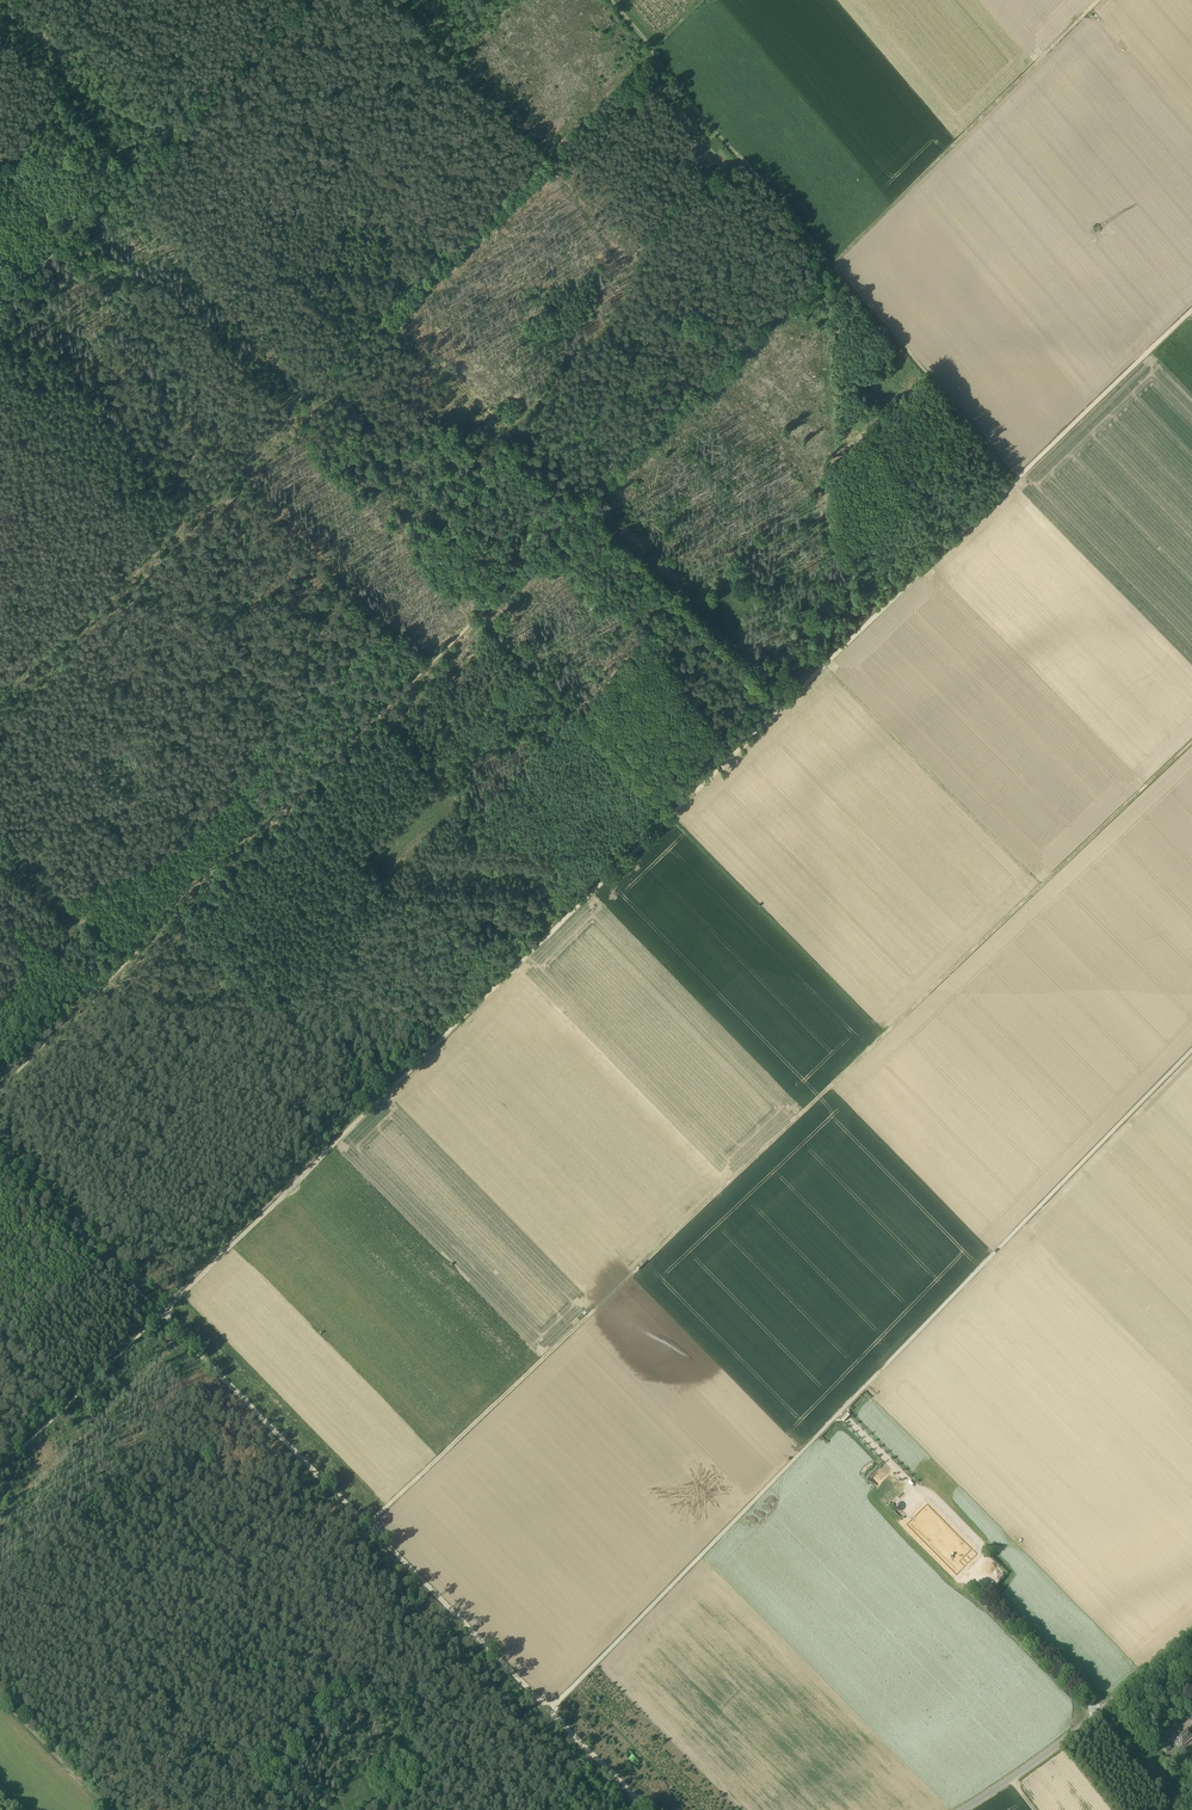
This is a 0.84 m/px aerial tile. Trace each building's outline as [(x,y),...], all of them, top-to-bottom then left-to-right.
[(1176,1738),(1182,1746),(1191,1738),(1191,1732),(1191,1733),(1188,1729),(1176,1738)] [(1171,1730),(1166,1734),(1165,1735),(1168,1738),(1169,1737),(1171,1740),(1176,1736),(1171,1730)] [(1168,1738),(1160,1744),(1166,1752),(1170,1748),(1167,1744),(1171,1740),(1169,1737),(1168,1738)] [(1177,1752),(1165,1761),(1168,1765),(1175,1760),(1180,1757),(1178,1754),(1177,1752)]
